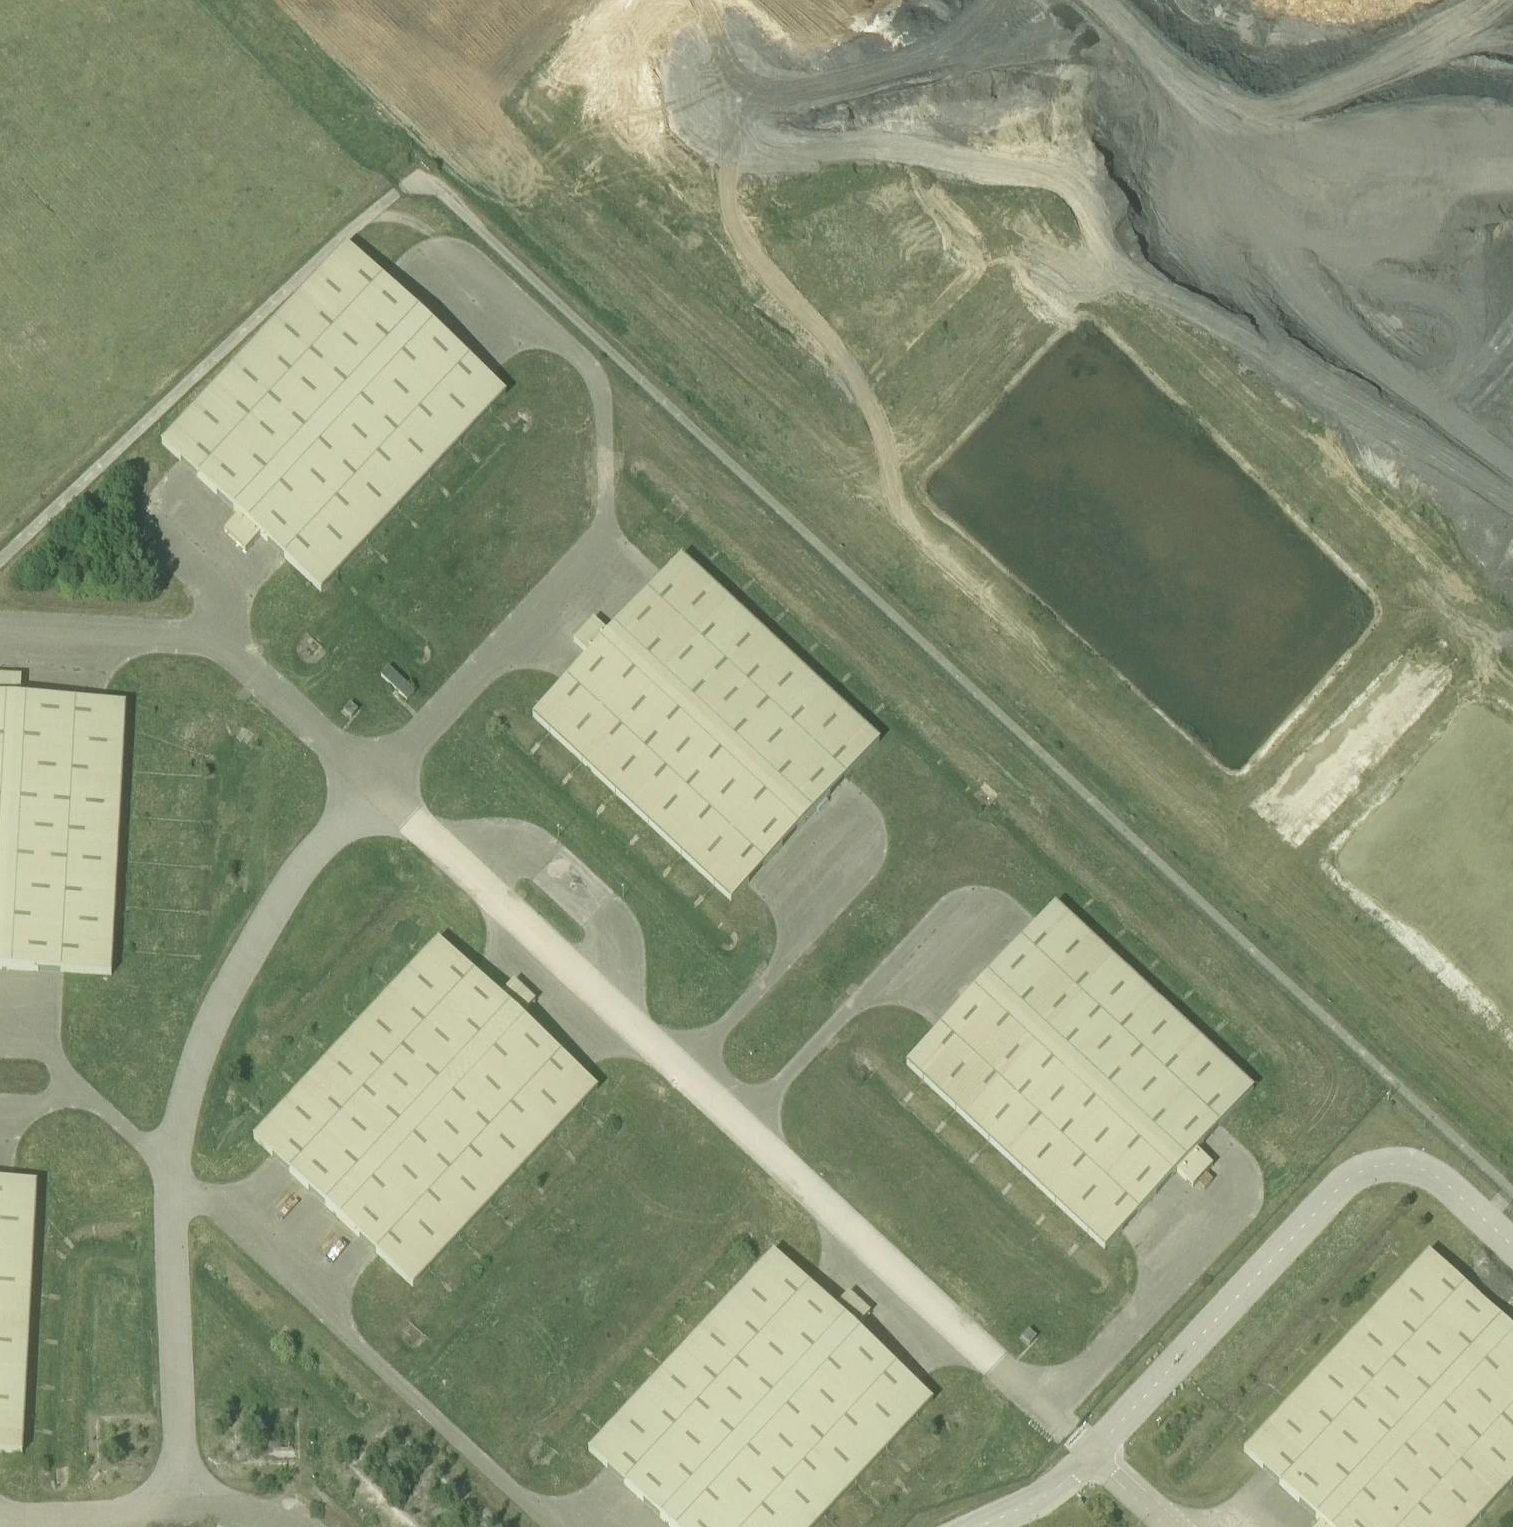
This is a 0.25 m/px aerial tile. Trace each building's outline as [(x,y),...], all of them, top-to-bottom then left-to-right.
[(322,592),(505,394),(346,246),(163,444),(240,516),(224,534),(245,553),(261,536),(322,592)] [(533,716),(731,902),(881,742),(682,556),(610,634),(595,620),(575,642),(590,656),(533,716)] [(126,705),(21,700),(23,676),(0,675),(0,968),(112,974),(126,705)] [(351,704),(344,712),(352,718),(358,711),(351,704)] [(1253,1090),(1055,905),(905,1066),(1104,1251),(1177,1173),(1193,1188),(1214,1166),(1197,1150),(1253,1090)] [(413,1288),(598,1089),(520,1016),(535,1000),(514,981),(499,997),(438,940),(253,1139),(413,1288)] [(37,1184),(0,1182),(0,1452),(23,1453),(37,1184)] [(1512,1483),(1512,1330),(1465,1285),(1458,1278),(1430,1252),(1242,1451),(1261,1469),(1320,1524),(1317,1526),(1472,1526),(1512,1483)] [(589,1451),(670,1526),(815,1526),(932,1401),(853,1329),(869,1311),(850,1293),(834,1309),(773,1253),(589,1451)] [(1029,1331),(1022,1338),(1030,1345),(1036,1338),(1029,1331)]
